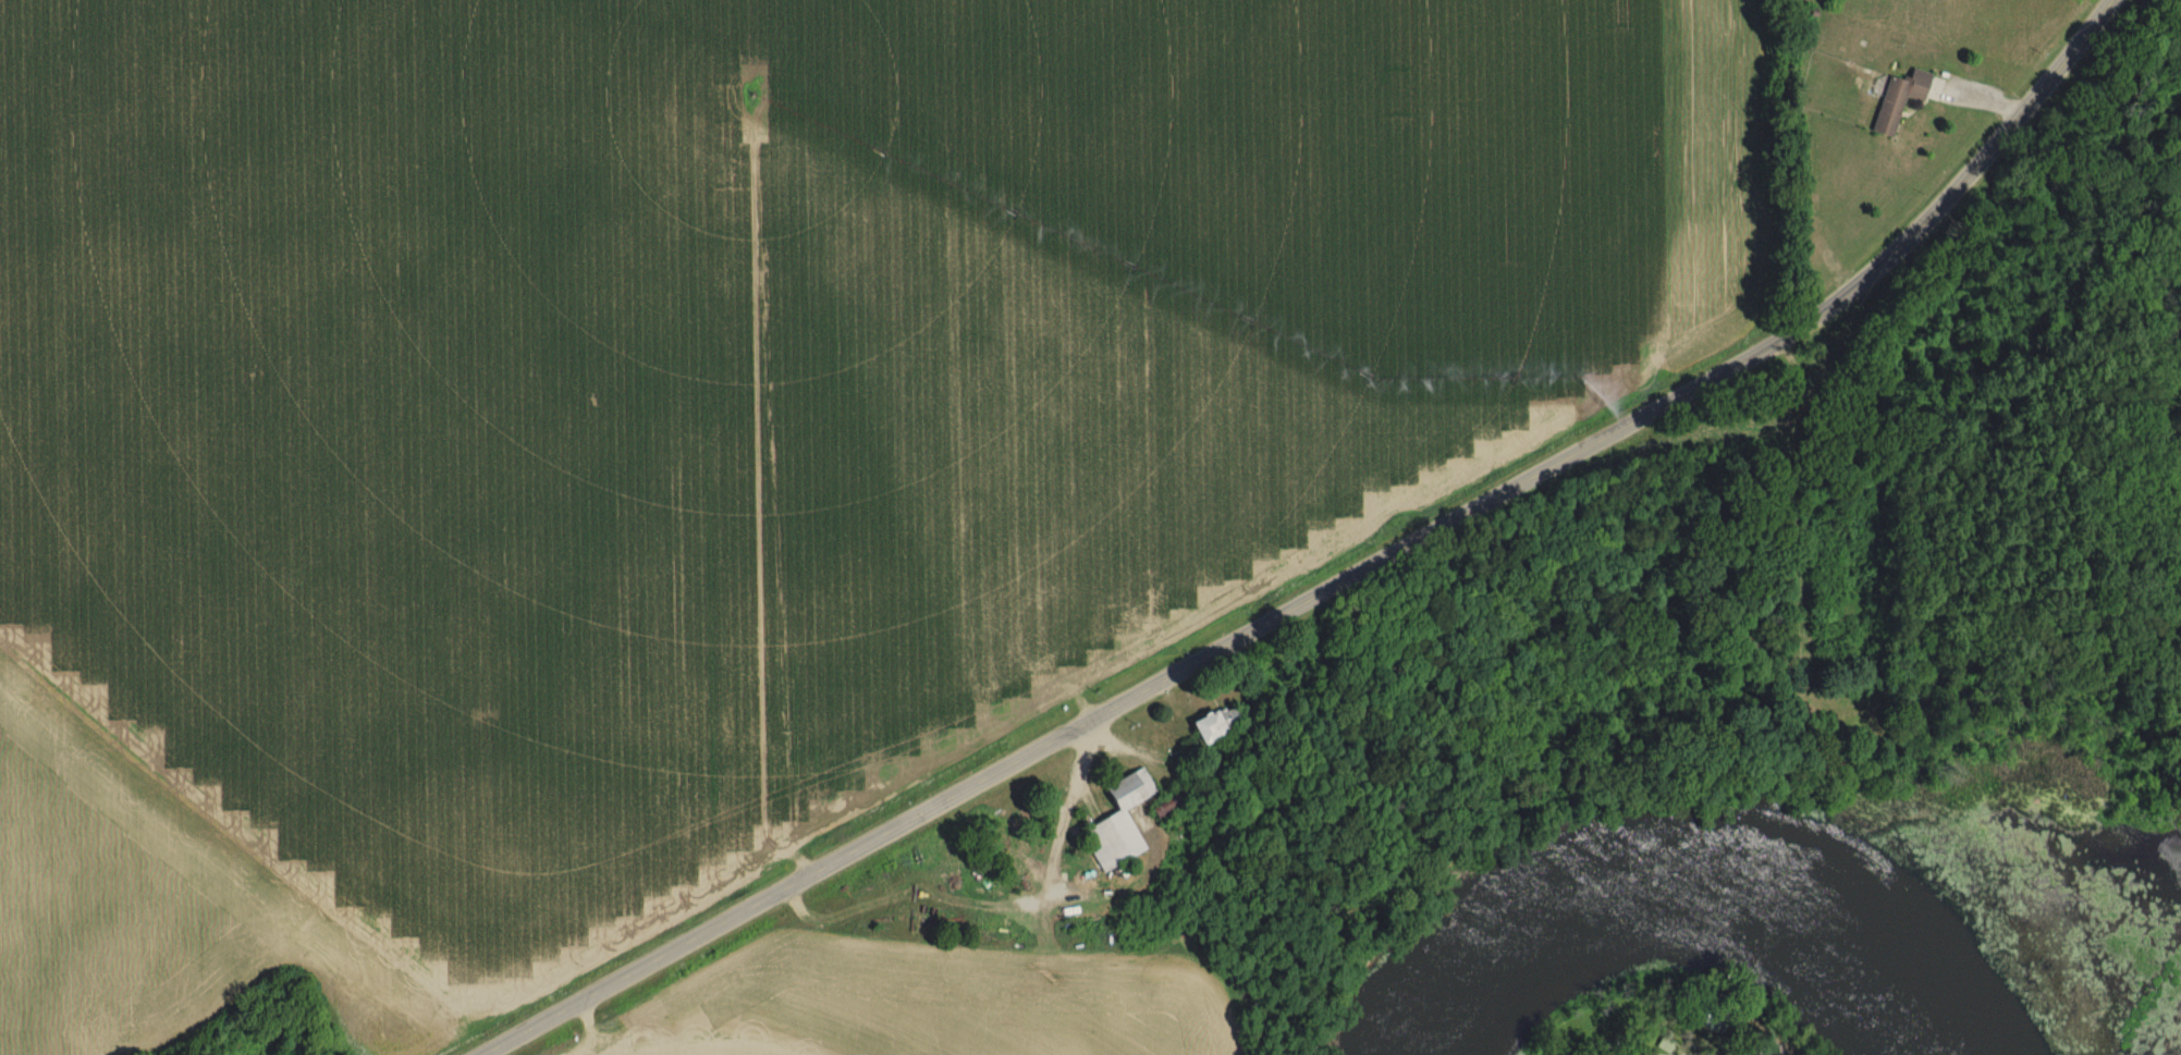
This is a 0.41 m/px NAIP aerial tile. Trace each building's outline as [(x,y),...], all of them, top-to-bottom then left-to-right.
[(1886,76),(1870,132),(1890,138),(1902,97),(1921,102),(1929,74),(1910,69),(1906,82),(1886,76)] [(1100,874),(1144,852),(1123,811),(1155,794),(1142,769),(1103,789),(1115,814),(1079,833),(1100,874)]
